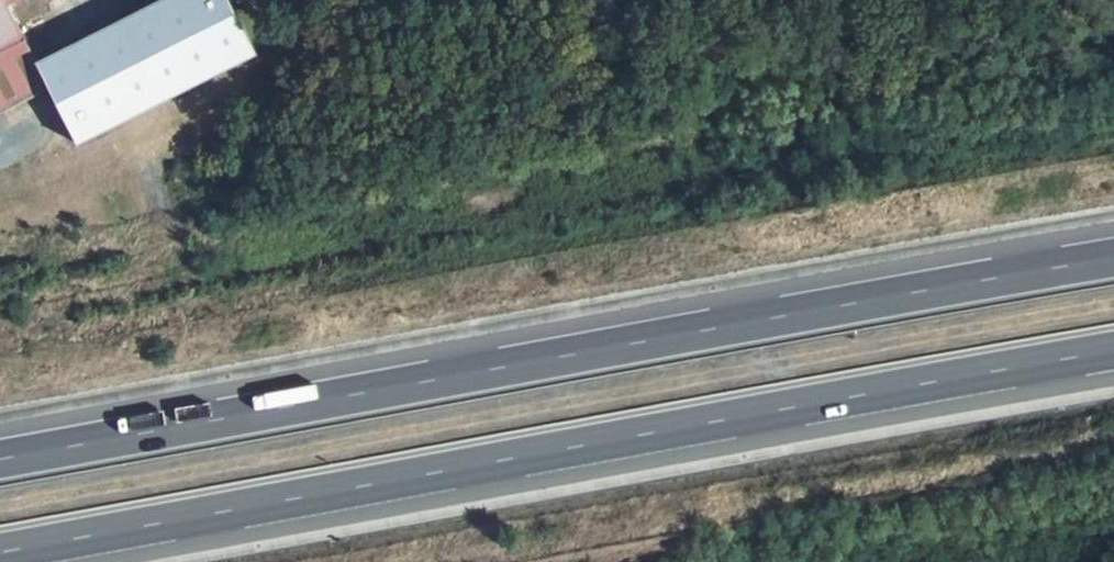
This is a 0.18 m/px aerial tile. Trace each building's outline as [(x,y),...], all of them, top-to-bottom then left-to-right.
[(50,89),(38,64),(10,9),(25,1),(24,0),(0,0),(0,114),(50,89)] [(230,0),(167,0),(38,64),(50,89),(80,147),(259,57),(230,0)]
